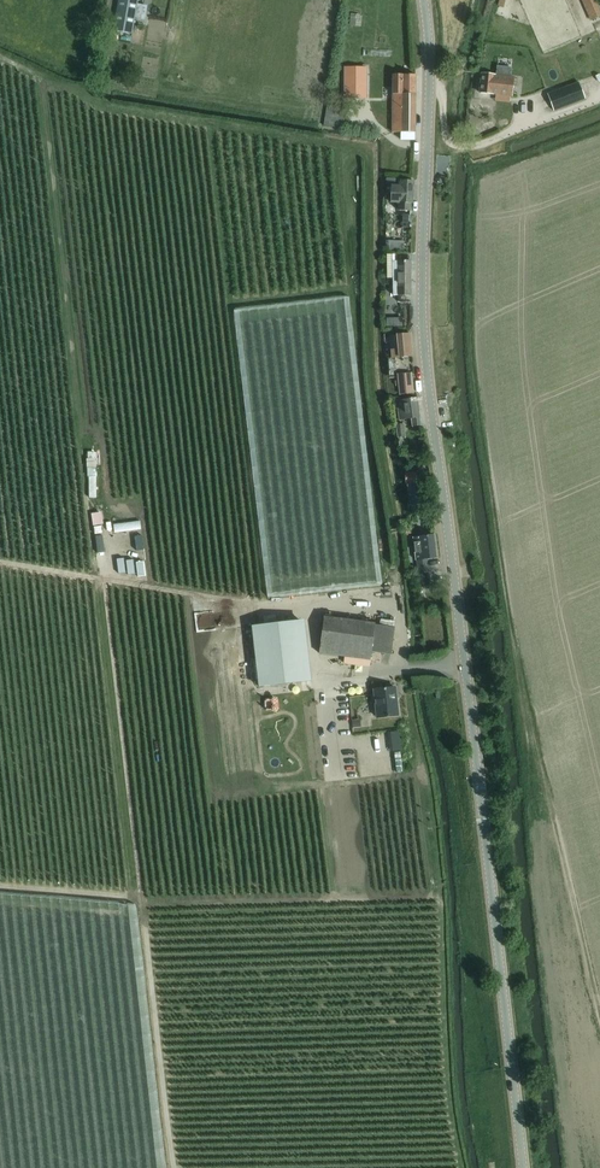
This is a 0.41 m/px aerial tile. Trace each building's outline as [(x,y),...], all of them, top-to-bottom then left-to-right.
[(137,6),(138,0),(118,0),(113,29),(132,33),(137,6)] [(593,15),(590,16),(591,20),(599,16),(599,15),(594,0),(587,0),(593,15)] [(365,97),(366,67),(345,67),(345,97),(365,97)] [(495,75),(482,73),(480,92),(493,94),(493,93),(512,96),(514,77),(495,75)] [(415,139),(415,94),(415,74),(403,74),(394,74),(393,132),(401,132),(401,139),(402,139),(415,139)] [(585,99),(579,82),(547,93),(553,110),(585,99)] [(342,127),(345,107),(328,104),(325,124),(342,127)] [(410,202),(412,202),(413,179),(400,179),(400,178),(386,178),(386,184),(391,184),(391,202),(398,202),(398,210),(410,210),(410,202)] [(393,294),(411,294),(411,260),(392,260),(392,254),(387,254),(387,278),(393,278),(393,294)] [(393,357),(400,356),(412,355),(410,334),(391,335),(393,357)] [(400,393),(401,393),(413,392),(411,373),(399,375),(400,393)] [(398,437),(405,436),(404,422),(396,423),(398,437)] [(416,472),(405,473),(406,484),(417,483),(416,472)] [(416,559),(424,558),(436,557),(433,534),(414,537),(416,559)] [(390,654),(394,627),(379,625),(375,624),(375,623),(324,616),(320,653),(370,659),(371,651),(390,654)] [(259,686),(312,680),(305,619),(252,625),(259,686)] [(377,717),(386,716),(398,715),(395,687),(374,689),(377,717)] [(489,1161),(502,1159),(501,1147),(487,1149),(489,1161)]
